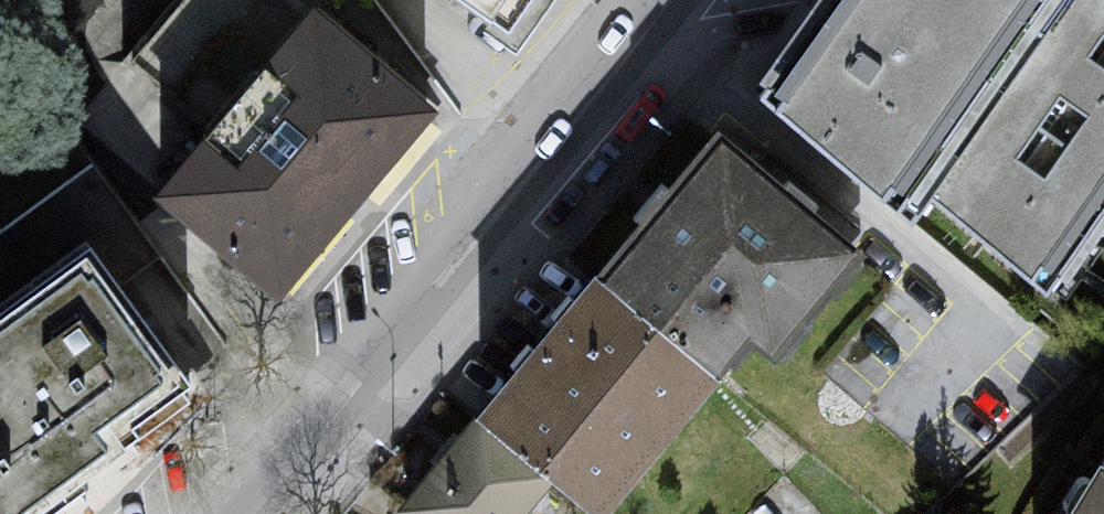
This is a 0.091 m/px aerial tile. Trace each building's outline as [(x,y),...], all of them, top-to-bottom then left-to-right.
[(521,37),(547,0),(472,0),(521,37)] [(769,121),(910,246),(939,221),(1047,311),(1103,226),(1103,0),(857,0),(769,121)] [(142,46),(165,68),(199,32),(176,10),(142,46)] [(309,28),(148,215),(271,321),(428,131),(309,28)] [(726,133),(606,269),(730,374),(762,334),(784,352),(868,255),(726,133)] [(100,471),(88,446),(173,400),(81,260),(0,318),(0,513),(48,513),(100,471)] [(606,269),(487,409),(611,513),(730,374),(606,269)] [(470,422),(399,503),(411,513),(518,513),(544,480),(470,422)] [(1097,451),(1058,513),(1103,513),(1103,455),(1097,451)]
